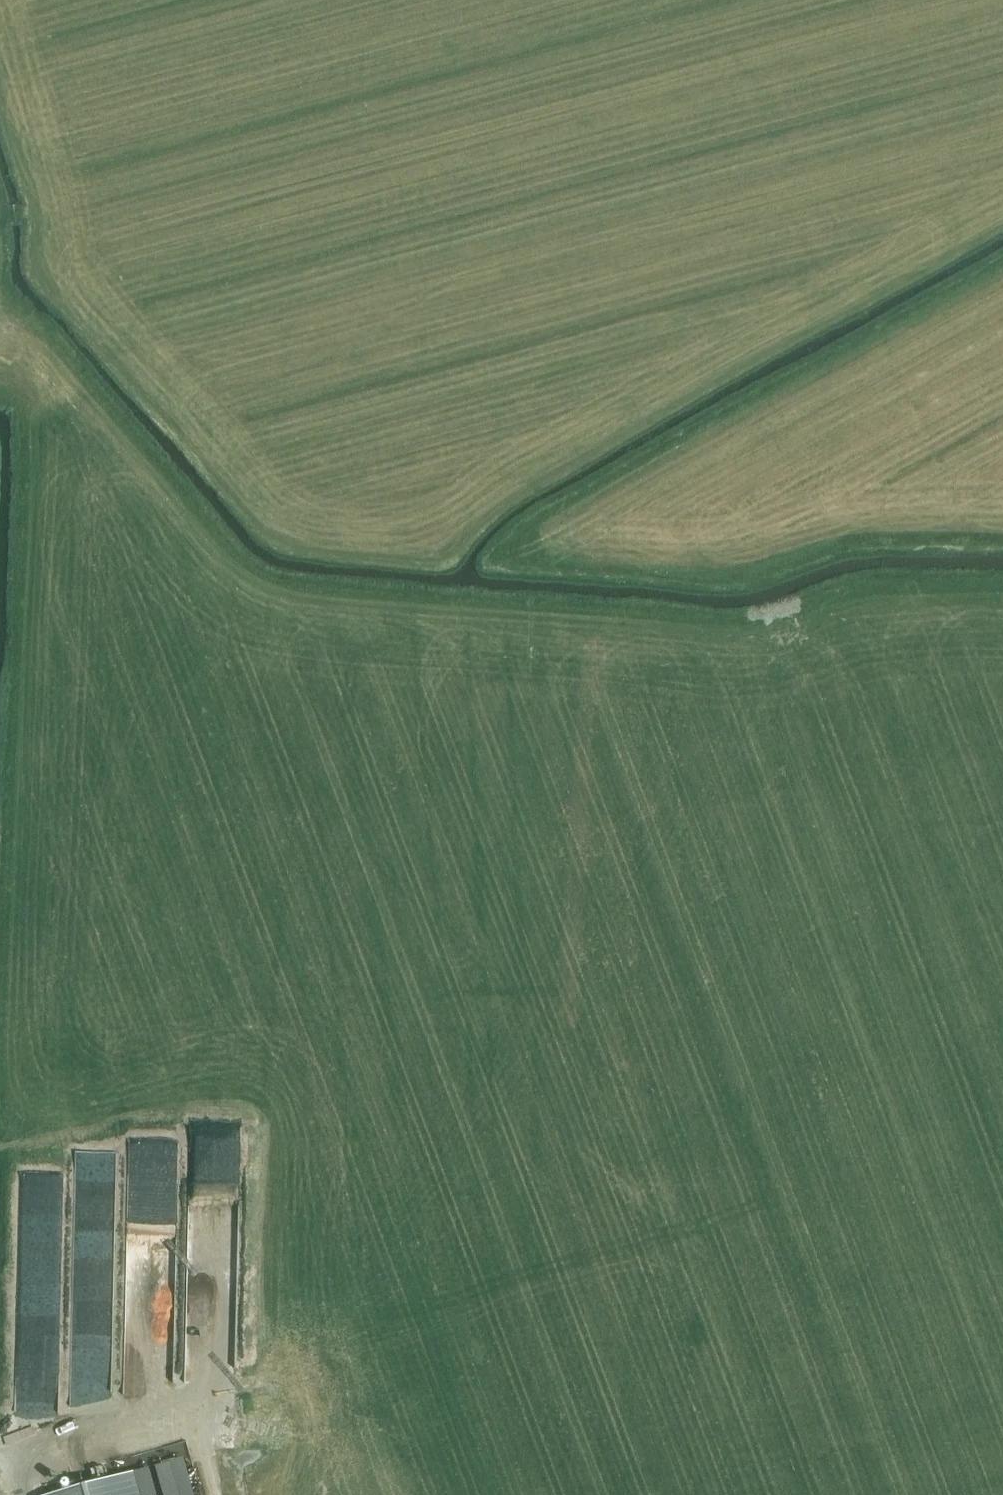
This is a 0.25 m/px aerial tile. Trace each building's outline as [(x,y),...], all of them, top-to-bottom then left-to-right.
[(133,1471),(49,1494),(139,1494),(133,1471)]
